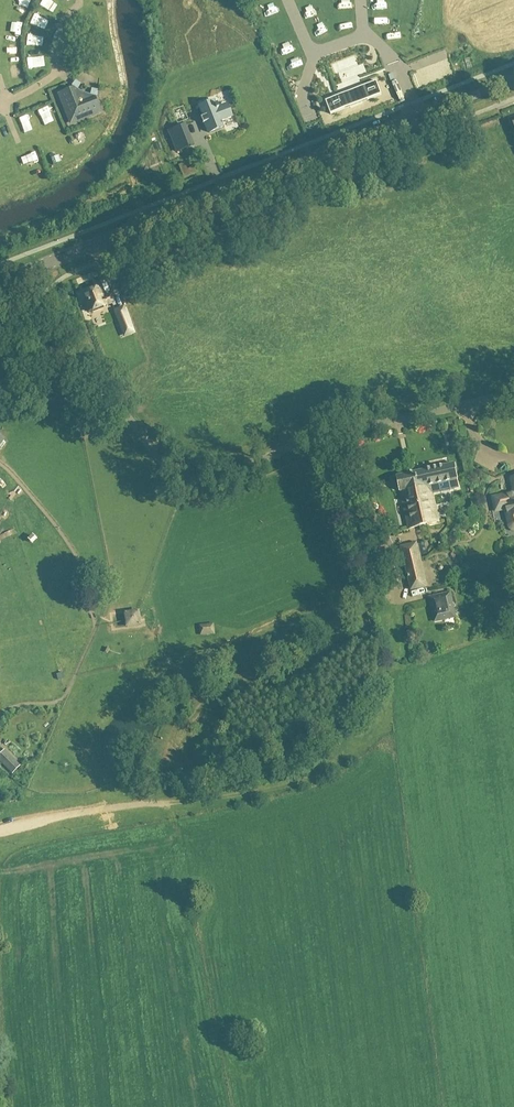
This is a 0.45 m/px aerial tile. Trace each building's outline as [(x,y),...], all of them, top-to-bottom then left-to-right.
[(49,13),(57,14),(60,4),(51,2),(49,13)] [(45,21),(39,18),(35,29),(51,35),(55,22),(46,19),(45,21)] [(189,21),(177,22),(178,34),(190,33),(189,21)] [(259,45),(247,49),(250,58),(262,55),(259,45)] [(227,57),(231,69),(241,65),(236,54),(227,57)] [(17,68),(15,78),(27,80),(28,69),(17,68)] [(34,70),(35,79),(45,78),(44,69),(34,70)] [(331,114),(382,94),(377,81),(351,90),(326,100),(331,114)] [(73,86),(72,88),(59,93),(71,122),(100,111),(95,98),(96,96),(97,96),(94,95),(92,95),(89,94),(86,93),(84,92),(81,91),(79,90),(76,88),(74,87),(72,85),(73,86)] [(214,101),(199,107),(202,117),(200,118),(203,123),(205,123),(208,132),(224,126),(221,121),(231,117),(226,104),(218,107),(217,104),(215,105),(214,101)] [(159,107),(154,109),(158,124),(163,122),(159,107)] [(43,113),(45,129),(55,128),(53,111),(43,113)] [(193,145),(189,135),(185,124),(168,131),(169,131),(170,130),(174,140),(173,141),(177,152),(183,149),(193,145)] [(82,135),(85,148),(98,145),(95,132),(82,135)] [(25,160),(30,172),(46,166),(41,154),(25,160)] [(121,186),(111,190),(115,199),(125,195),(121,186)] [(91,195),(93,205),(102,203),(100,193),(91,195)] [(333,240),(321,242),(324,253),(335,250),(333,240)] [(90,312),(114,302),(111,294),(104,297),(100,286),(85,292),(89,302),(87,303),(90,312)] [(121,329),(131,325),(124,306),(114,310),(121,329)] [(454,464),(397,477),(408,529),(440,522),(433,492),(451,488),(451,489),(459,488),(457,479),(454,464)] [(495,512),(505,510),(509,527),(509,528),(510,529),(511,530),(512,531),(513,531),(513,479),(508,481),(511,495),(493,500),(495,512)] [(33,533),(28,538),(33,544),(38,539),(33,533)] [(405,562),(420,558),(417,543),(401,547),(405,562)] [(420,558),(405,562),(411,590),(427,587),(420,558)] [(430,598),(435,622),(455,617),(450,593),(430,598)] [(124,621),(125,625),(140,623),(139,612),(139,610),(139,608),(123,610),(124,621)] [(214,624),(199,626),(200,636),(215,634),(214,624)] [(0,753),(0,762),(12,774),(20,765),(4,749),(0,753)] [(26,824),(27,830),(47,828),(46,821),(26,824)]
